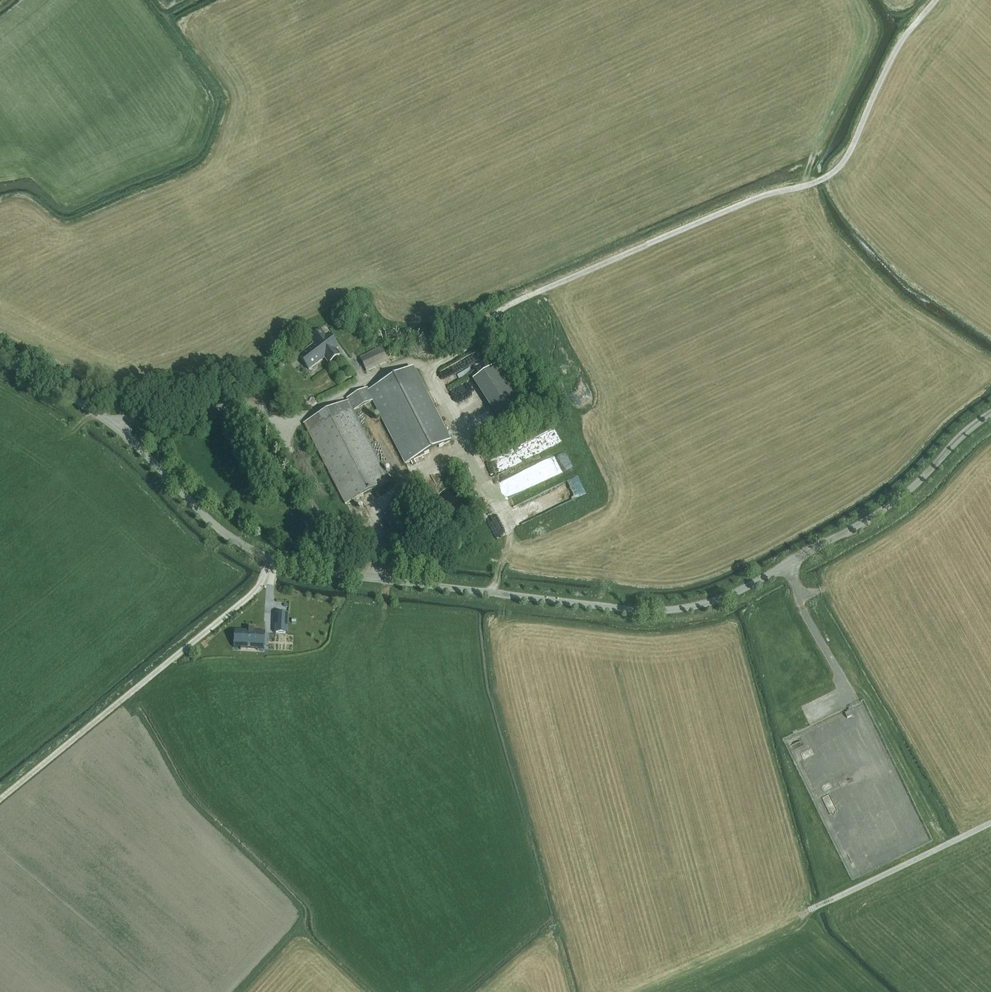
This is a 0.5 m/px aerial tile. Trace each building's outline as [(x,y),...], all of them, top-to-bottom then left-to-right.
[(329,363),(339,355),(335,349),(338,347),(329,334),(325,337),(321,331),(311,339),(315,345),(299,357),(309,369),(325,357),(329,363)] [(367,371),(388,361),(383,350),(361,361),(367,371)] [(530,410),(500,362),(473,380),(503,427),(530,410)] [(304,424),(346,504),(390,481),(353,410),(373,400),(406,464),(450,441),(413,368),(368,391),(367,388),(347,399),(348,401),(304,424)] [(494,458),(500,471),(542,452),(540,448),(554,442),(555,444),(562,440),(557,428),(543,434),(544,436),(494,458)] [(570,491),(572,498),(586,492),(581,478),(557,486),(560,495),(570,491)] [(276,613),(275,633),(276,633),(276,632),(286,633),(286,634),(288,634),(288,614),(277,614),(277,613),(276,613)] [(241,648),(258,648),(264,649),(265,648),(262,648),(262,632),(265,633),(265,632),(254,631),(249,631),(235,630),(235,631),(238,631),(237,646),(234,646),(234,647),(241,648)]
